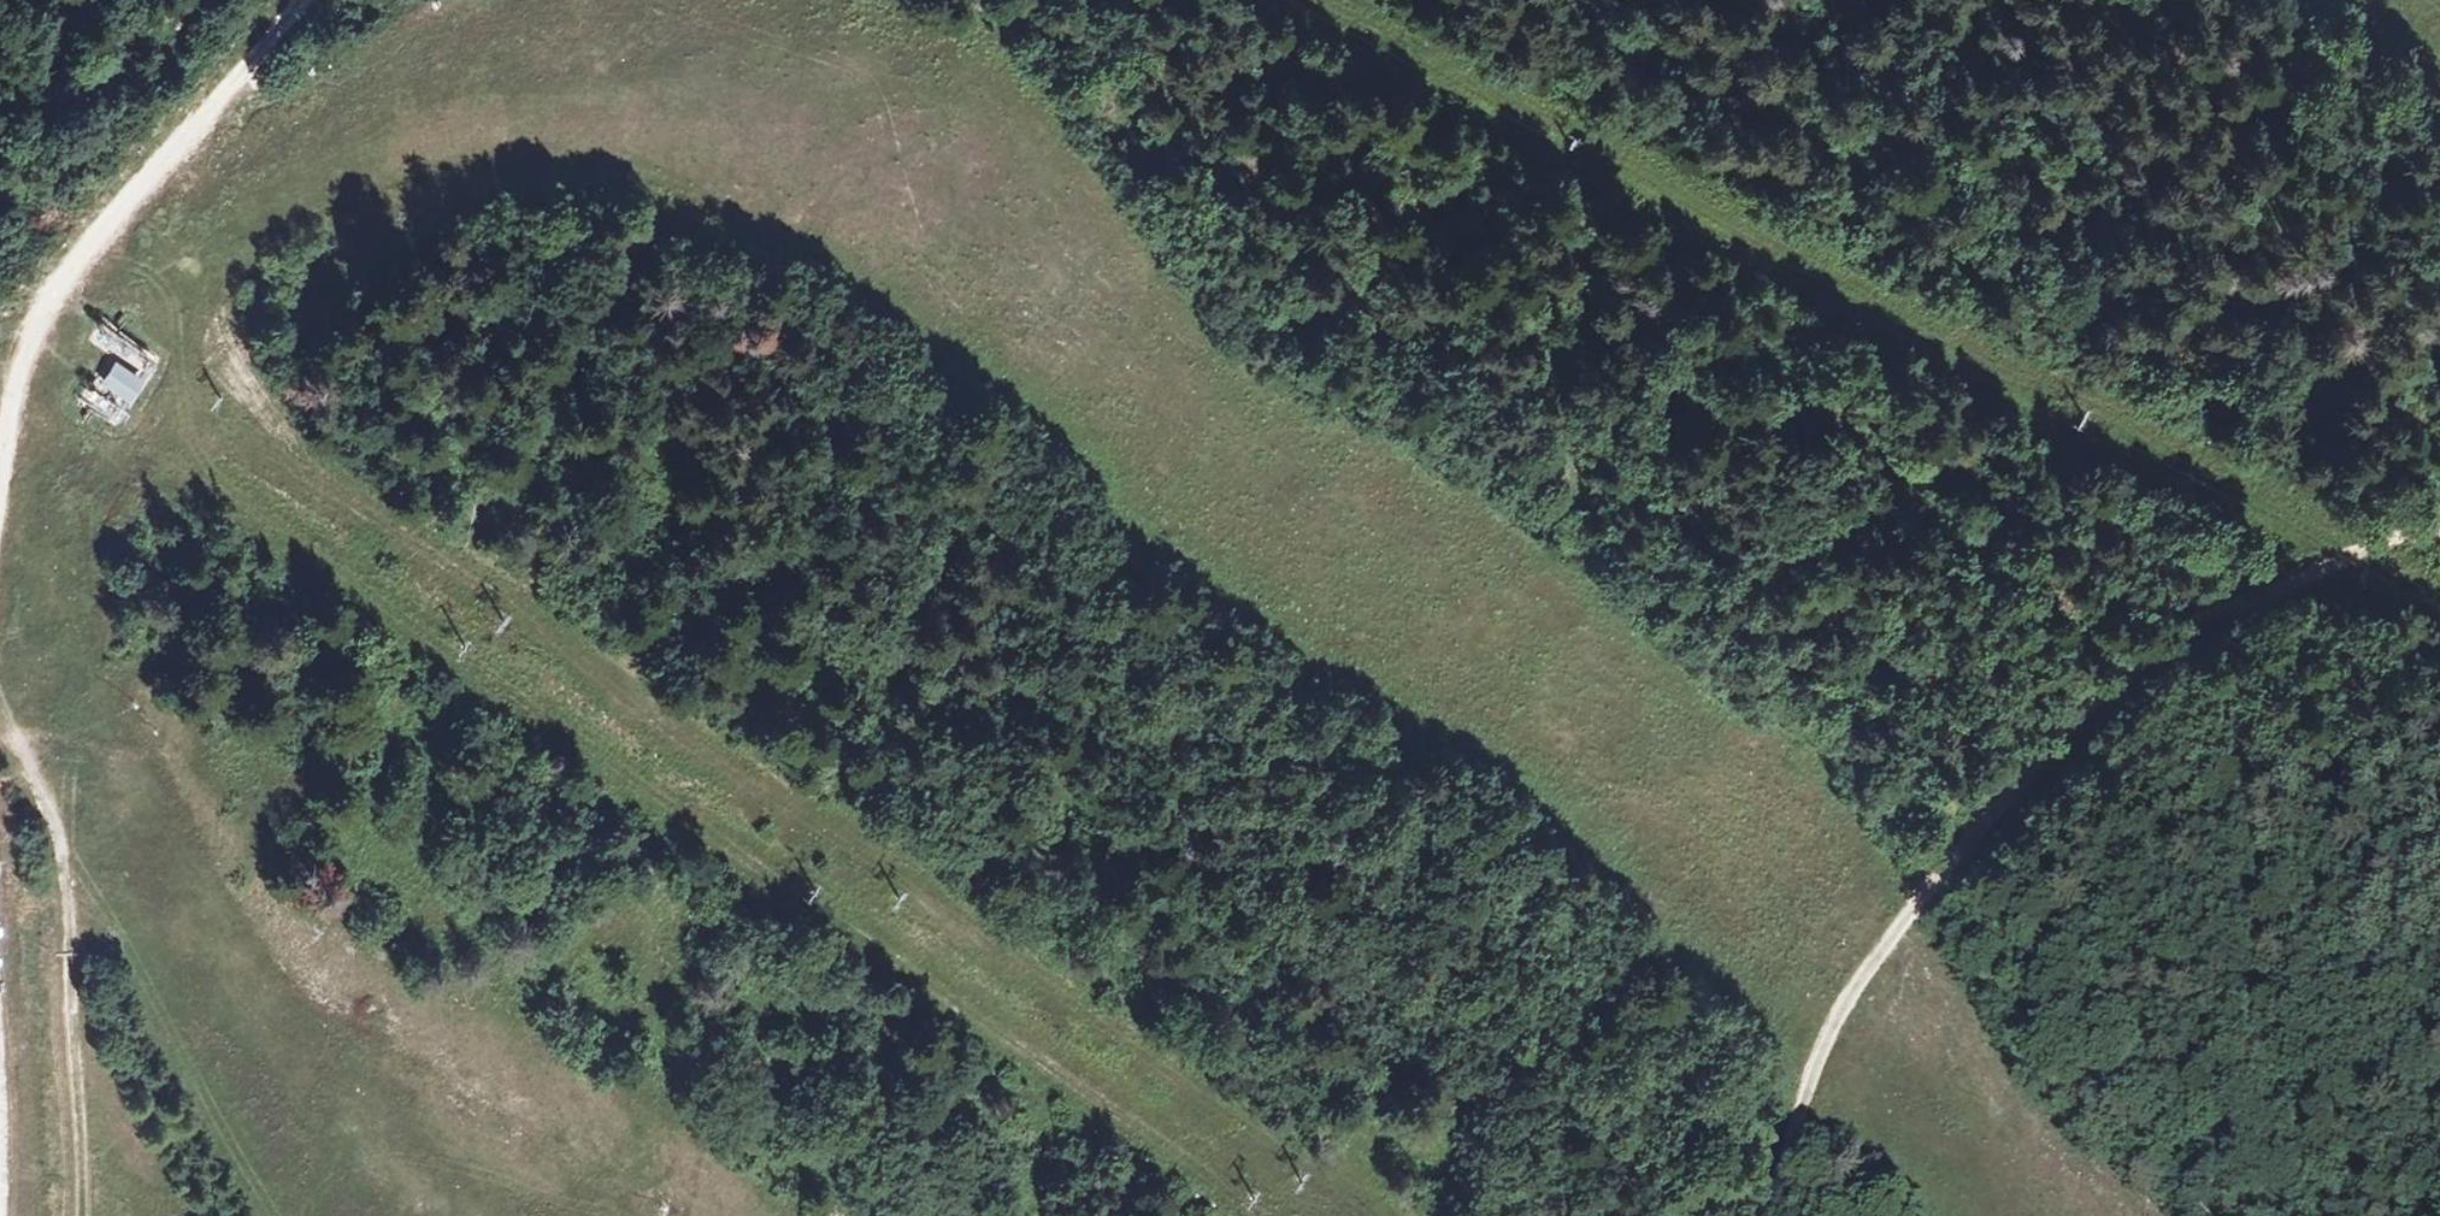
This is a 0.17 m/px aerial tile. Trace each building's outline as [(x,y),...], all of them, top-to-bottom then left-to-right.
[(122,399),(140,380),(120,363),(103,380),(122,399)]
